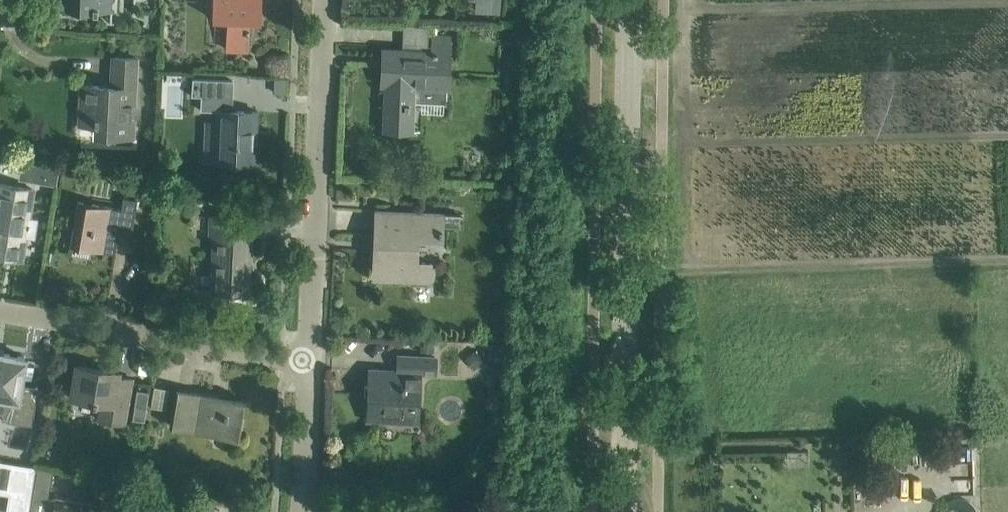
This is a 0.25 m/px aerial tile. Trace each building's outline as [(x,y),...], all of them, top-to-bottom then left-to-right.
[(66,8),(91,9),(92,11),(111,12),(112,0),(66,0),(66,8)] [(228,49),(248,50),(249,20),(260,20),(261,0),(212,0),(211,18),(227,19),(226,49),(228,49)] [(404,23),(403,50),(403,61),(399,61),(399,63),(382,62),(381,84),(385,84),(383,129),(406,130),(408,101),(445,102),(446,88),(448,88),(450,35),(431,34),(430,51),(427,51),(428,24),(404,23)] [(80,117),(94,118),(94,123),(96,123),(95,135),(132,136),(133,120),(130,120),(131,104),(134,104),(136,58),(112,57),(111,86),(81,84),(80,117)] [(212,79),(192,79),(192,95),(201,96),(200,109),(216,110),(214,161),(254,163),(256,111),(230,110),(231,80),(212,79)] [(275,79),(274,93),(286,93),(286,79),(275,79)] [(21,260),(25,236),(34,237),(38,218),(28,217),(33,188),(0,183),(0,256),(21,260)] [(78,203),(74,226),(70,245),(115,253),(120,224),(132,226),(137,199),(123,196),(120,210),(78,203)] [(373,278),(393,278),(429,280),(430,263),(410,262),(411,239),(441,240),(442,226),(459,227),(460,215),(442,214),(443,212),(376,209),(375,235),(380,236),(379,260),(374,259),(373,278)] [(240,217),(210,216),(209,235),(214,235),(212,291),(223,291),(223,293),(228,294),(228,291),(248,292),(250,236),(239,235),(240,217)] [(5,397),(1,419),(32,424),(38,387),(35,386),(35,388),(22,385),(22,384),(20,384),(20,378),(21,378),(24,356),(3,353),(2,356),(0,356),(0,396),(5,397)] [(366,420),(386,421),(417,422),(419,373),(435,374),(435,357),(397,355),(397,370),(369,369),(366,420)] [(119,372),(75,365),(70,397),(101,402),(98,419),(125,423),(131,379),(118,377),(119,372)] [(147,419),(149,382),(133,381),(131,418),(147,419)] [(178,390),(174,410),(172,425),(237,436),(243,401),(178,390)] [(35,466),(0,460),(0,490),(10,492),(7,510),(7,511),(28,511),(35,466)] [(48,501),(53,469),(37,467),(32,498),(48,501)] [(54,511),(98,511),(100,505),(56,498),(54,511)] [(170,499),(159,498),(157,511),(168,511),(170,499)]
